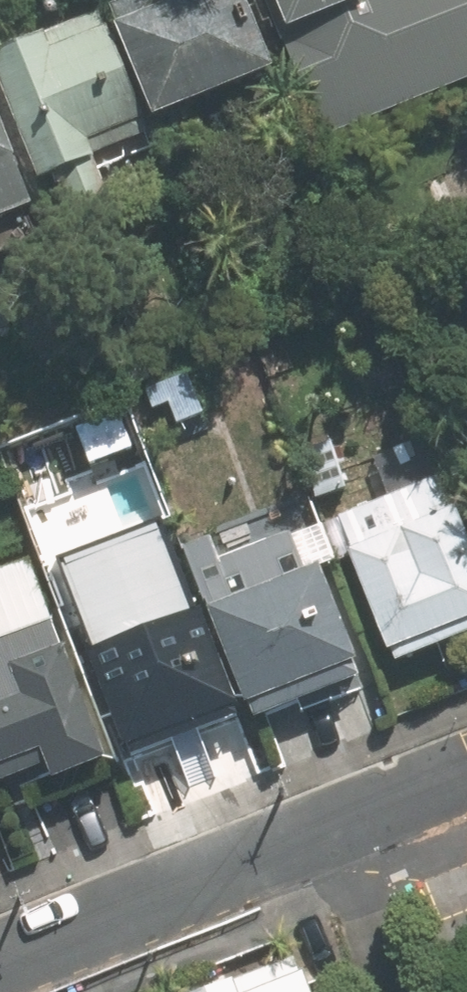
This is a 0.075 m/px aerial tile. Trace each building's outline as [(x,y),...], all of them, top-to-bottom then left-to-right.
[(265,0),(124,0),(112,5),(162,119),(292,62),(265,0)] [(299,60),(329,129),(466,68),(466,0),(285,0),(293,20),(283,24),(299,60)] [(112,5),(0,55),(0,75),(44,177),(55,172),(79,228),(127,207),(100,146),(162,119),(112,5)] [(0,75),(0,220),(40,202),(32,182),(44,177),(0,75)] [(353,554),(397,660),(466,631),(466,505),(453,469),(338,516),(353,554)] [(184,603),(173,576),(83,613),(143,757),(259,709),(263,718),(369,675),(325,566),(353,554),(338,516),(226,562),(214,533),(191,542),(211,592),(184,603)] [(51,757),(58,777),(121,753),(45,549),(0,566),(0,776),(51,757)] [(214,991),(322,991),(301,950),(214,991)]
